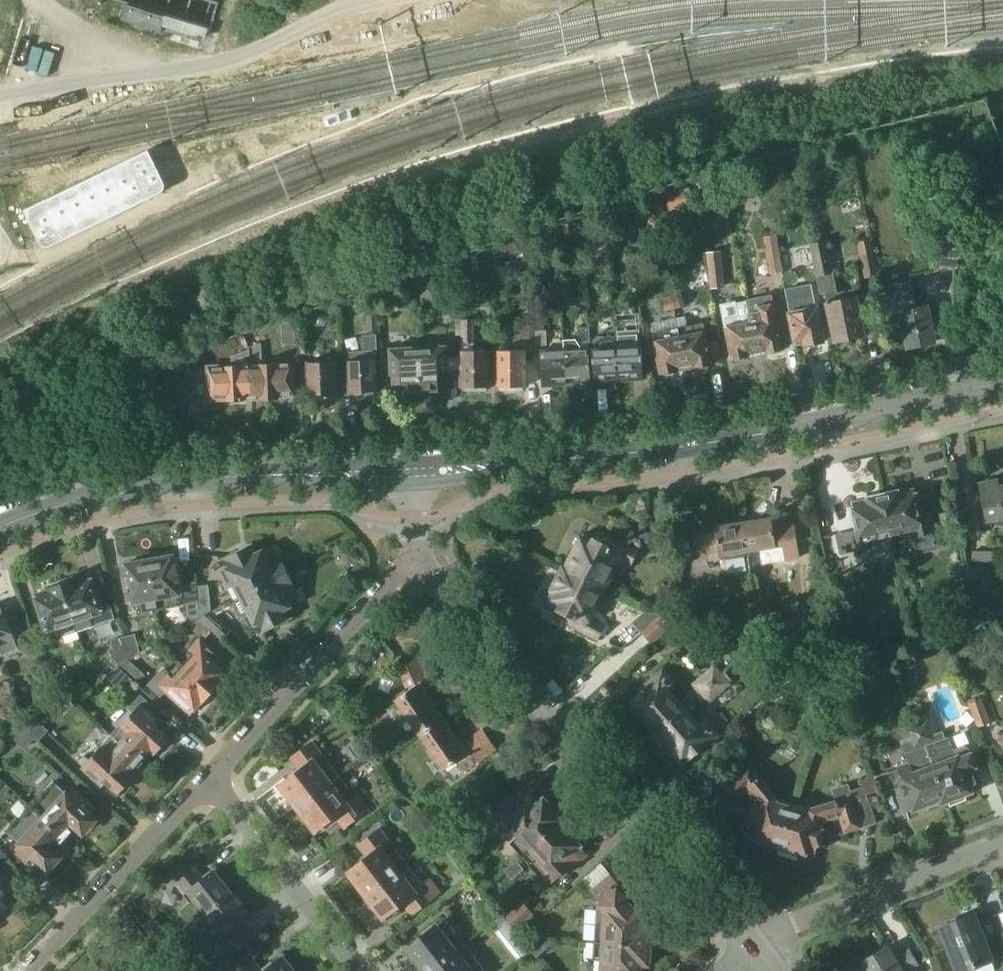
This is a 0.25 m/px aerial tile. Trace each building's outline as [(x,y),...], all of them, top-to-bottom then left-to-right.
[(148,150),(24,210),(41,242),(42,244),(44,246),(47,246),(49,246),(52,245),(162,192),(164,190),(165,187),(155,167),(157,166),(148,150)] [(670,211),(697,203),(692,187),(665,195),(670,211)] [(961,212),(945,211),(943,232),(942,232),(939,267),(957,268),(959,233),(961,212)] [(618,221),(608,222),(609,232),(610,232),(619,232),(618,221)] [(764,236),(770,274),(784,272),(777,234),(764,236)] [(827,239),(811,243),(820,294),(826,293),(826,294),(827,301),(828,302),(831,319),(835,338),(863,332),(854,289),(838,293),(827,239)] [(513,255),(509,246),(499,250),(502,259),(513,255)] [(710,289),(725,287),(722,250),(706,252),(710,289)] [(875,251),(860,255),(865,278),(880,275),(875,251)] [(451,273),(450,274),(447,267),(427,275),(430,282),(421,286),(423,309),(453,306),(451,273)] [(917,308),(911,281),(885,286),(892,315),(901,313),(908,347),(935,341),(934,335),(942,333),(938,314),(930,316),(928,306),(917,308)] [(670,284),(670,287),(672,297),(674,309),(685,306),(679,282),(670,284)] [(812,285),(786,290),(796,339),(805,337),(806,344),(810,343),(813,346),(818,345),(820,341),(823,341),(817,308),(817,309),(812,285)] [(665,311),(674,309),(672,297),(670,287),(661,290),(665,311)] [(772,294),(747,299),(749,309),(757,348),(758,354),(767,352),(771,354),(779,353),(781,349),(784,348),(776,307),(775,308),(772,294)] [(746,356),(758,354),(757,348),(749,309),(747,299),(746,299),(747,300),(736,302),(736,300),(719,304),(724,328),(725,328),(732,359),(734,358),(737,361),(745,360),(746,356)] [(828,302),(821,303),(824,320),(831,319),(828,302)] [(378,304),(367,304),(366,304),(367,330),(379,330),(378,311),(378,304)] [(520,315),(520,339),(534,339),(533,315),(520,315)] [(676,318),(678,327),(684,362),(686,369),(698,366),(701,369),(708,367),(710,364),(712,363),(713,363),(722,362),(718,339),(708,341),(704,322),(688,325),(686,316),(676,318)] [(675,371),(686,369),(684,362),(678,327),(676,318),(651,323),(661,374),(663,373),(666,375),(673,374),(675,371)] [(475,319),(462,319),(462,387),(473,387),(473,390),(486,390),(486,387),(488,387),(487,350),(475,351),(475,319)] [(295,334),(295,322),(282,323),(283,334),(295,334)] [(590,342),(589,327),(578,328),(579,338),(582,343),(590,342)] [(537,346),(547,345),(547,330),(536,330),(537,346)] [(348,360),(349,360),(350,393),(376,391),(375,367),(375,354),(378,353),(377,334),(363,335),(364,351),(348,352),(348,360)] [(594,383),(619,382),(616,347),(616,336),(593,338),(594,349),(592,349),(594,383)] [(564,339),(565,348),(567,385),(592,383),(589,346),(581,347),(577,338),(564,339)] [(241,352),(238,345),(236,342),(221,349),(225,359),(229,358),(229,366),(212,366),(213,385),(217,384),(217,397),(227,397),(227,400),(253,399),(250,348),(250,349),(241,352)] [(300,342),(300,353),(310,353),(310,342),(300,342)] [(250,349),(250,348),(253,399),(280,398),(280,396),(295,395),(293,363),(263,364),(261,343),(250,347),(250,349)] [(448,346),(418,347),(420,392),(439,391),(438,372),(449,371),(448,346)] [(641,346),(616,347),(619,382),(643,380),(641,346)] [(418,347),(390,348),(391,374),(401,374),(402,393),(420,392),(418,347)] [(567,385),(565,348),(540,349),(542,387),(567,385)] [(524,350),(499,351),(499,387),(501,387),(501,390),(514,390),(514,387),(525,387),(524,350)] [(335,393),(334,361),(308,362),(310,395),(335,393)] [(1000,491),(998,480),(980,483),(987,520),(1002,517),(1002,490),(1000,491)] [(902,490),(883,494),(892,534),(911,530),(913,538),(914,537),(917,552),(938,547),(934,533),(936,533),(931,513),(920,515),(914,490),(903,492),(902,490)] [(859,529),(847,531),(852,556),(865,553),(864,549),(875,547),(873,539),(892,534),(883,494),(863,498),(864,501),(853,503),(859,529)] [(772,516),(742,521),(746,550),(777,545),(776,544),(782,543),(785,560),(800,558),(794,520),(773,523),(772,516)] [(746,550),(742,521),(716,525),(717,531),(695,535),(699,563),(704,562),(704,561),(721,559),(721,554),(746,550)] [(584,533),(566,569),(603,587),(619,556),(632,562),(637,551),(609,538),(606,544),(584,533)] [(260,586),(288,571),(280,556),(275,559),(270,548),(258,555),(252,544),(223,560),(241,595),(260,586)] [(973,560),(1002,562),(1002,551),(973,550),(973,560)] [(176,555),(150,560),(155,587),(159,609),(186,604),(189,623),(199,617),(196,586),(195,582),(193,582),(181,583),(176,555)] [(155,587),(150,560),(123,565),(130,603),(140,601),(142,612),(159,609),(155,587)] [(994,594),(995,562),(989,562),(970,566),(971,567),(963,584),(959,593),(994,594)] [(971,567),(970,566),(955,569),(959,585),(963,584),(971,567)] [(600,638),(605,627),(588,619),(603,587),(566,569),(564,567),(553,590),(555,591),(548,605),(571,616),(567,622),(600,638)] [(297,588),(288,571),(260,586),(241,595),(231,601),(240,619),(251,614),(261,633),(289,619),(283,608),(297,601),(292,591),(297,588)] [(103,606),(93,576),(65,585),(80,630),(115,618),(110,603),(103,606)] [(63,636),(80,630),(65,585),(63,580),(48,584),(49,587),(46,588),(47,591),(36,595),(48,630),(59,626),(63,636)] [(196,586),(199,617),(200,616),(212,610),(209,585),(196,586)] [(680,592),(684,621),(684,622),(695,628),(699,628),(693,590),(680,592)] [(1,650),(3,654),(16,648),(0,609),(0,650),(1,650)] [(200,616),(214,630),(224,639),(232,630),(212,610),(200,616)] [(653,644),(672,627),(660,614),(641,631),(653,644)] [(200,616),(199,617),(189,623),(189,624),(205,639),(214,630),(200,616)] [(30,630),(21,633),(25,646),(35,643),(30,630)] [(135,634),(124,637),(129,660),(130,660),(140,654),(135,634)] [(112,640),(118,667),(129,660),(124,637),(109,640),(109,641),(112,640)] [(199,678),(212,690),(231,669),(199,640),(191,649),(195,653),(185,665),(199,678)] [(247,651),(242,656),(251,663),(255,658),(247,651)] [(396,698),(421,733),(443,717),(426,692),(435,685),(419,657),(397,667),(408,690),(396,698)] [(118,667),(135,682),(137,685),(147,675),(130,660),(129,660),(118,667)] [(2,681),(12,677),(6,663),(0,665),(0,676),(2,681)] [(191,712),(212,690),(199,678),(185,665),(173,677),(162,667),(147,683),(159,693),(164,687),(191,712)] [(704,674),(719,691),(728,682),(714,665),(704,674)] [(118,667),(106,675),(124,692),(134,681),(118,667)] [(644,716),(657,731),(683,708),(668,690),(671,687),(659,674),(647,684),(648,685),(631,700),(635,704),(634,704),(636,707),(632,710),(640,719),(644,716)] [(683,708),(657,731),(654,734),(667,750),(665,752),(673,761),(675,759),(677,761),(681,758),(685,762),(703,746),(704,748),(715,738),(702,722),(704,704),(719,691),(704,674),(693,683),(695,685),(701,692),(692,700),(683,708)] [(686,693),(692,700),(701,692),(695,685),(686,693)] [(134,711),(112,735),(140,762),(152,748),(157,753),(169,739),(154,725),(158,721),(147,711),(152,706),(141,696),(136,702),(130,708),(134,711)] [(991,722),(982,698),(968,703),(978,727),(991,722)] [(925,745),(933,766),(946,800),(948,800),(950,805),(967,798),(965,794),(979,788),(971,767),(976,766),(969,748),(963,747),(954,750),(948,736),(945,738),(943,731),(936,733),(929,714),(923,717),(928,730),(913,736),(918,748),(925,745)] [(34,716),(20,723),(40,741),(49,731),(34,716)] [(443,717),(421,733),(445,769),(457,761),(464,771),(497,748),(483,729),(462,744),(443,717)] [(946,800),(933,766),(925,745),(918,748),(913,736),(928,730),(923,717),(902,724),(907,737),(900,740),(908,762),(897,766),(898,769),(894,771),(903,793),(900,795),(906,812),(926,804),(928,808),(946,800)] [(40,741),(20,723),(5,731),(25,750),(35,739),(38,743),(40,741)] [(85,755),(79,762),(101,783),(105,779),(120,793),(133,779),(128,775),(140,762),(112,735),(90,759),(85,755)] [(358,739),(352,744),(362,756),(368,752),(358,739)] [(322,754),(313,743),(292,758),(300,769),(280,784),(298,807),(340,774),(330,762),(322,769),(315,760),(322,754)] [(780,850),(793,807),(777,802),(777,800),(750,766),(726,786),(736,797),(748,787),(757,799),(746,834),(762,839),(760,844),(780,850)] [(860,775),(866,792),(878,788),(873,771),(860,775)] [(381,772),(376,776),(379,780),(384,776),(381,772)] [(350,788),(340,774),(298,807),(316,831),(325,824),(327,827),(338,818),(344,826),(368,808),(358,796),(348,803),(342,795),(350,788)] [(30,806),(41,817),(64,838),(76,826),(83,833),(95,820),(90,815),(95,810),(72,788),(69,791),(67,789),(64,792),(53,781),(30,806)] [(810,812),(793,807),(780,850),(797,855),(799,851),(815,856),(826,820),(842,815),(847,830),(860,826),(847,784),(837,787),(833,793),(836,802),(810,810),(810,812)] [(506,797),(499,789),(491,796),(498,804),(506,797)] [(507,798),(486,817),(498,830),(508,822),(520,835),(510,843),(522,856),(531,848),(556,824),(559,821),(562,824),(565,822),(542,796),(540,798),(537,795),(519,811),(507,798)] [(64,838),(41,817),(30,828),(19,818),(7,831),(18,841),(15,844),(18,846),(15,849),(29,862),(34,857),(48,870),(60,857),(53,850),(64,838)] [(556,824),(531,848),(539,857),(531,865),(550,886),(572,866),(573,868),(589,854),(582,846),(562,824),(559,821),(556,824)] [(391,842),(381,829),(360,845),(368,856),(348,871),(366,894),(393,873),(410,860),(400,847),(393,853),(387,845),(391,842)] [(411,861),(410,860),(393,873),(366,894),(385,918),(404,903),(412,914),(441,892),(431,878),(425,882),(410,862),(411,861)] [(523,868),(516,860),(505,870),(512,878),(523,868)] [(195,923),(205,915),(233,893),(215,870),(204,878),(196,868),(176,883),(192,902),(179,912),(190,927),(195,923)] [(598,926),(597,943),(648,946),(649,928),(641,927),(642,912),(633,911),(616,892),(622,886),(612,875),(592,892),(608,910),(606,926),(598,926)] [(1,908),(2,908),(4,908),(5,907),(8,905),(9,903),(10,902),(11,899),(10,897),(10,895),(9,894),(0,885),(0,909),(1,908)] [(235,895),(233,893),(205,915),(195,923),(212,945),(220,939),(228,950),(247,935),(239,924),(250,915),(242,905),(244,904),(237,894),(235,895)] [(491,923),(502,913),(489,896),(477,906),(491,923)] [(506,917),(520,934),(538,919),(523,901),(506,917)] [(520,934),(506,917),(505,917),(502,913),(491,923),(505,941),(514,933),(518,936),(520,934)] [(989,917),(977,922),(975,916),(964,921),(963,919),(940,928),(957,970),(961,970),(976,965),(975,962),(990,956),(986,946),(998,942),(989,917)] [(455,951),(446,939),(456,931),(446,919),(436,927),(435,925),(407,947),(426,970),(428,970),(449,955),(455,951)] [(152,937),(159,947),(169,940),(162,930),(152,937)] [(455,951),(449,955),(428,970),(480,970),(484,968),(465,943),(455,951)] [(597,943),(596,958),(604,958),(603,970),(639,970),(639,962),(647,963),(648,946),(597,943)] [(863,961),(868,970),(904,970),(917,963),(910,950),(894,959),(887,947),(863,961)] [(282,956),(263,970),(293,970),(282,956)] [(254,961),(244,969),(239,963),(230,970),(262,970),(254,961)]
